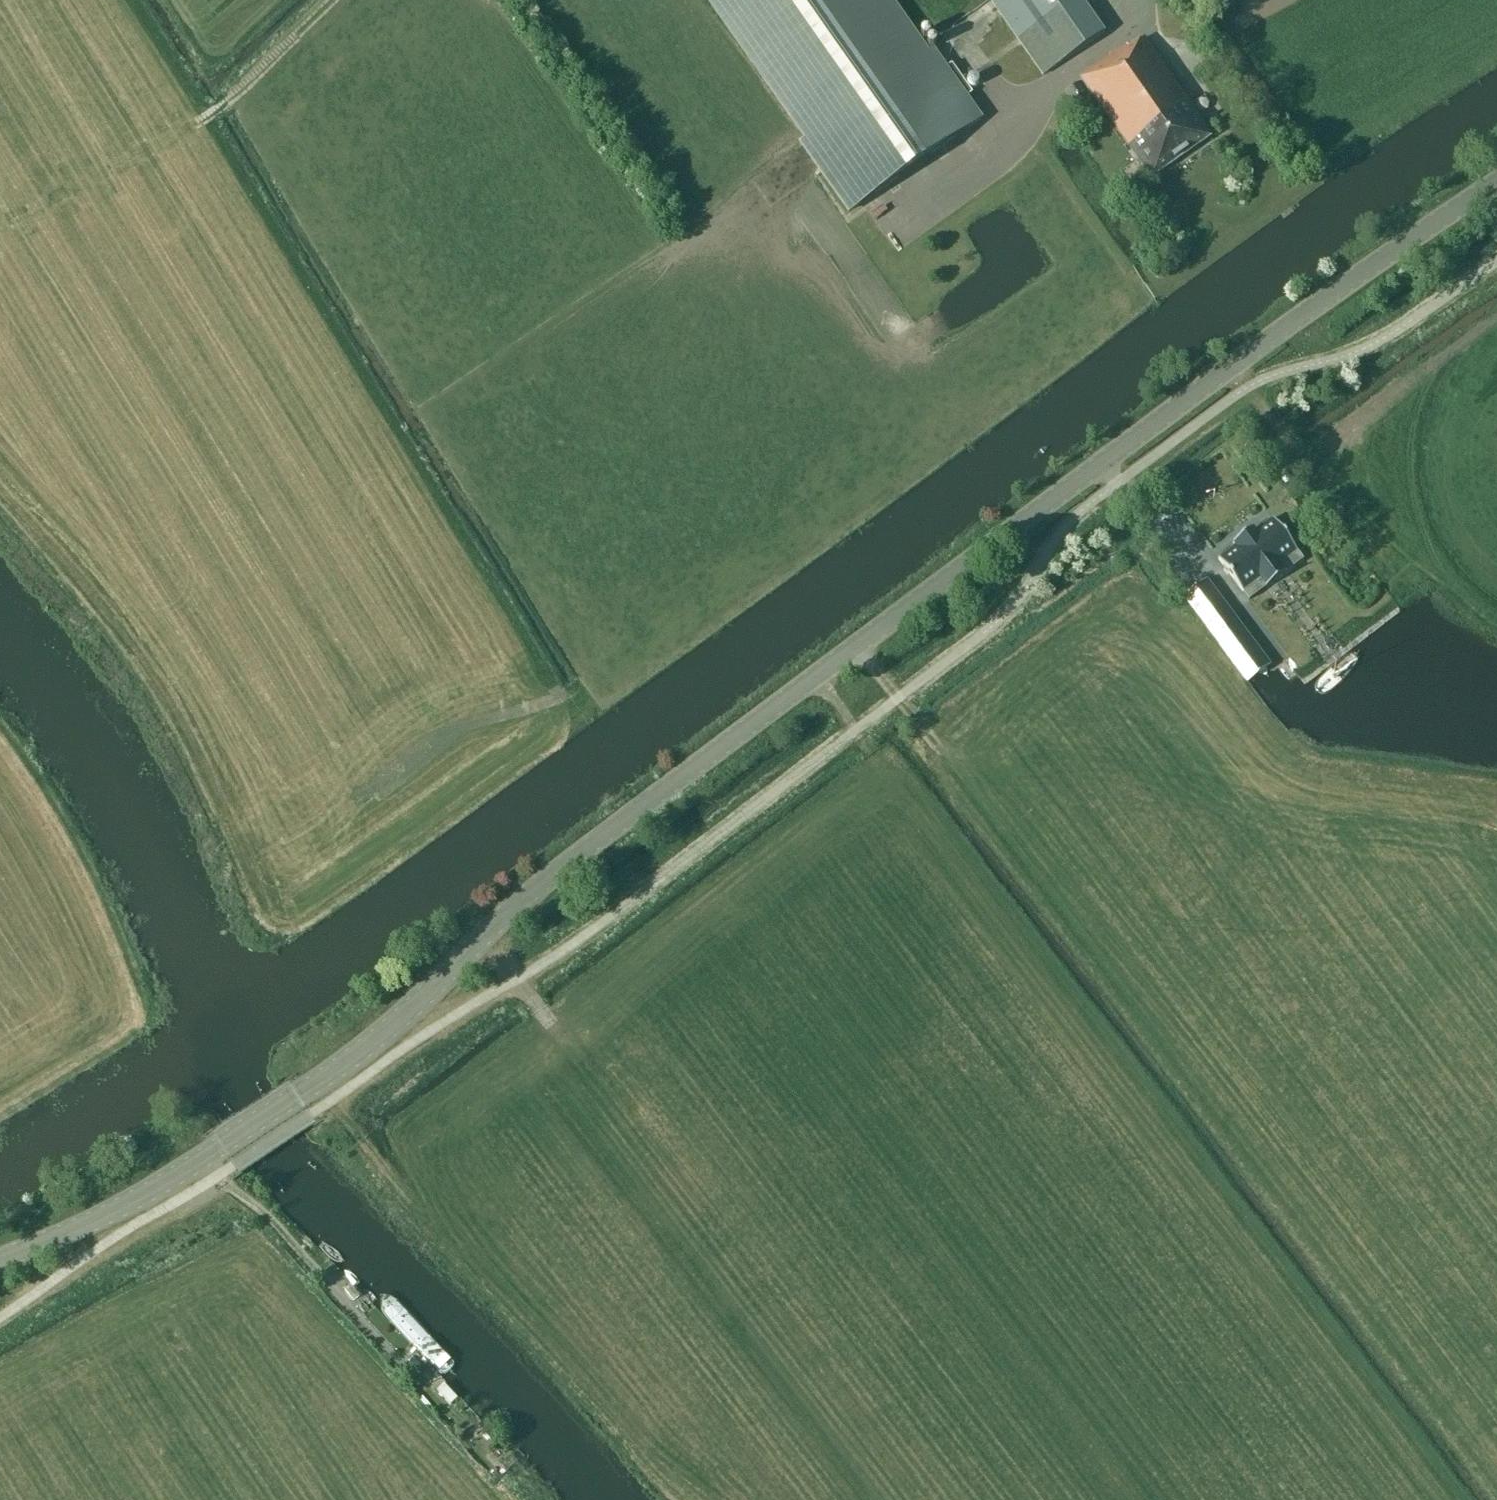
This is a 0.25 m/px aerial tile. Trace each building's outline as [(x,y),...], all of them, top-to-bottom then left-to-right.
[(804,139),(799,143),(847,212),(983,119),(967,96),(972,93),(951,64),(947,67),(934,48),(928,51),(892,0),(705,0),(804,139)] [(1017,38),(1043,75),(1103,33),(1080,0),(990,0),(1017,38)] [(1126,45),(1113,54),(1080,77),(1150,177),(1165,167),(1209,136),(1195,116),(1197,115),(1143,38),(1128,48),(1126,45)] [(1293,549),(1268,516),(1251,529),(1249,525),(1228,542),(1230,545),(1214,558),(1245,598),(1282,569),(1276,561),(1293,549)] [(1219,639),(1240,623),(1204,576),(1204,577),(1205,579),(1185,594),(1184,592),(1183,593),(1219,639)] [(454,1362),(387,1292),(381,1294),(376,1298),(374,1304),(443,1373),(448,1373),(453,1368),(454,1362)]
